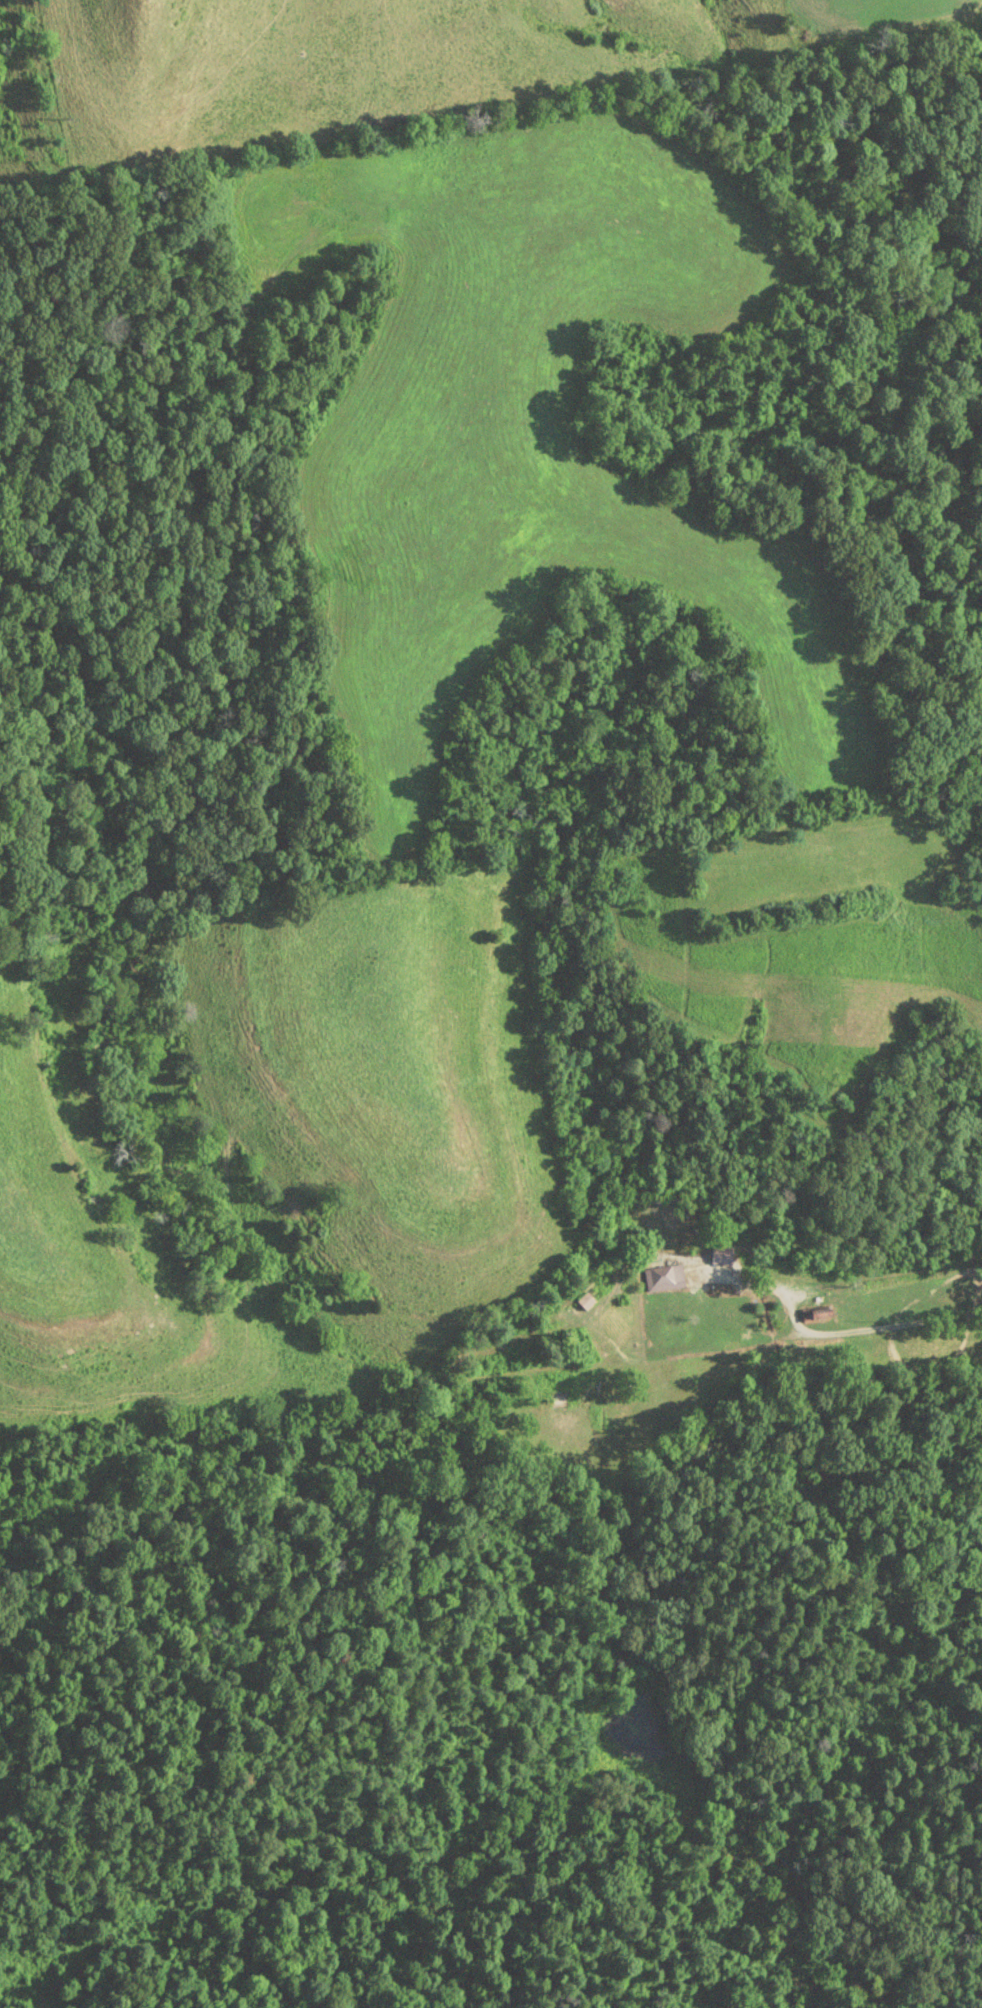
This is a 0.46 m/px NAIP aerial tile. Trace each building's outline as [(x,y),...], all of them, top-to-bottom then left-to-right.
[(731,1267),(731,1249),(711,1249),(711,1266),(731,1267)] [(647,1294),(684,1289),(681,1265),(644,1271),(647,1294)] [(829,1311),(802,1311),(802,1321),(829,1321),(829,1311)] [(565,1400),(564,1392),(550,1395),(551,1402),(565,1400)]
